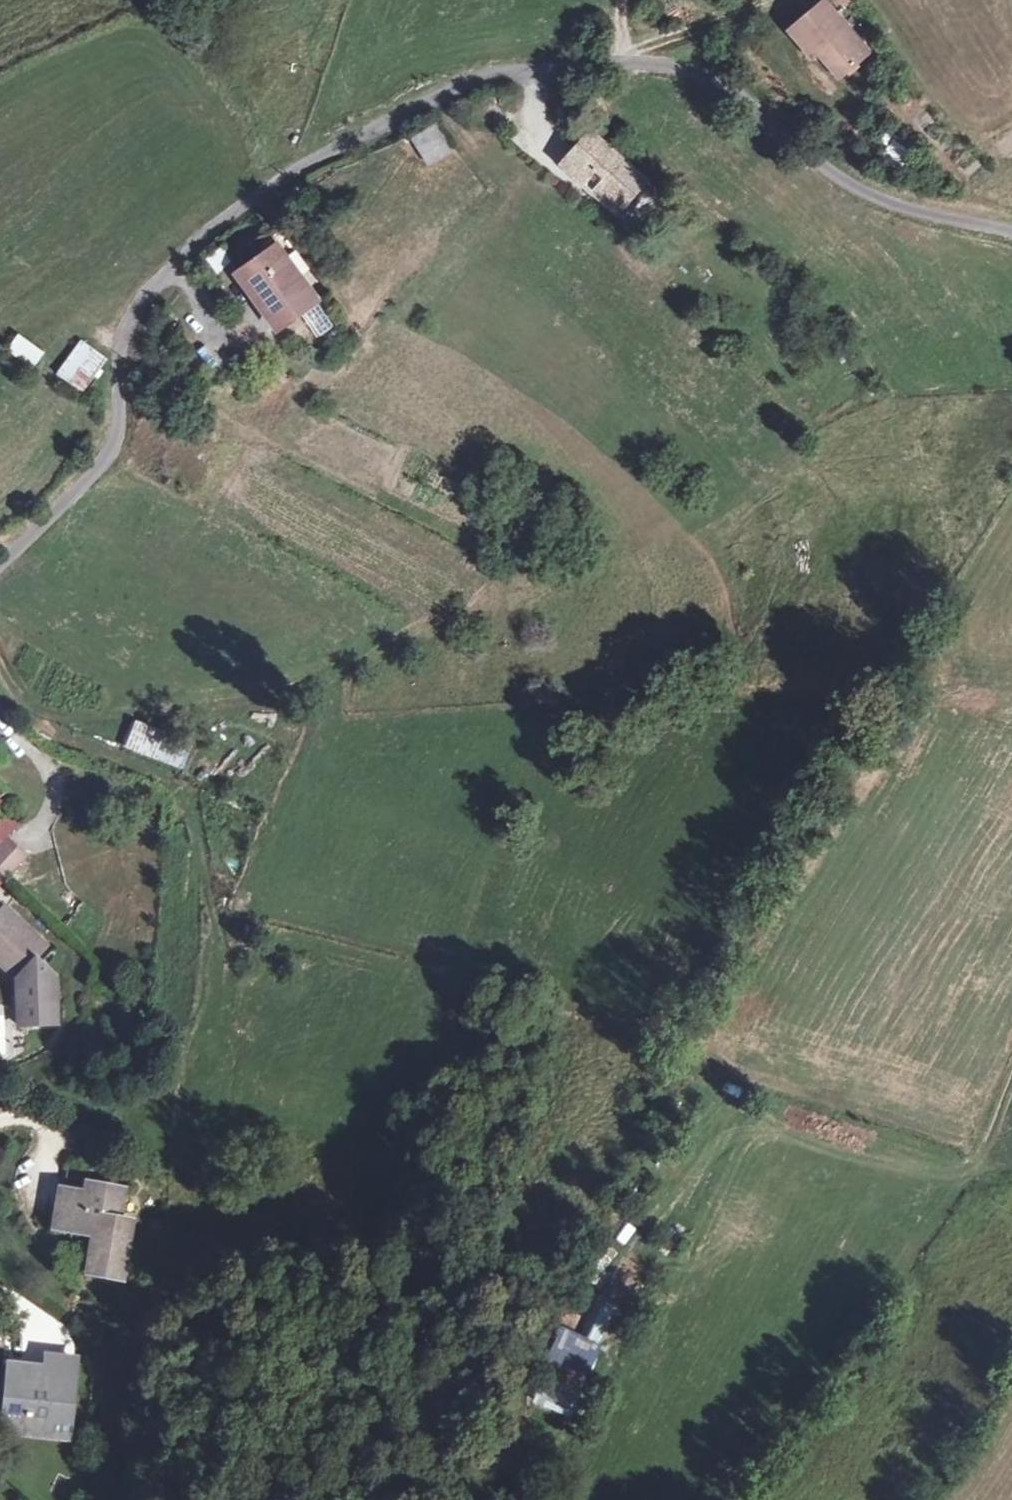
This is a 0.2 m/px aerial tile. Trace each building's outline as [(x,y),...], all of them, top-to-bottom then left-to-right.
[(822,0),(819,0),(787,27),(809,53),(815,49),(836,73),(864,50),(822,0)] [(427,166),(453,151),(437,122),(410,137),(427,166)] [(629,167),(592,134),(568,161),(619,207),(646,177),(632,164),(629,167)] [(263,256),(245,268),(265,296),(260,300),(279,327),(316,300),(277,246),(263,256)] [(234,264),(260,300),(265,296),(245,268),(263,256),(257,248),(234,264)] [(229,259),(222,249),(210,257),(217,267),(229,259)] [(7,350),(35,368),(46,350),(18,332),(7,350)] [(81,338),(56,372),(83,391),(107,357),(81,338)] [(178,769),(188,742),(133,721),(123,748),(178,769)] [(8,840),(0,849),(0,871),(6,876),(24,857),(8,840)] [(4,908),(0,912),(0,964),(16,978),(18,1025),(57,1024),(55,978),(35,958),(45,946),(4,908)] [(85,1194),(86,1186),(88,1172),(70,1169),(66,1191),(85,1194)] [(121,1191),(86,1186),(85,1194),(66,1191),(60,1190),(54,1228),(81,1232),(82,1228),(96,1230),(89,1274),(119,1279),(129,1223),(116,1221),(121,1191)] [(542,1363),(585,1381),(601,1345),(558,1326),(542,1363)] [(45,1369),(9,1364),(3,1415),(8,1415),(26,1417),(25,1433),(69,1437),(77,1361),(45,1357),(45,1369)] [(26,1417),(8,1415),(8,1431),(25,1433),(26,1417)]
